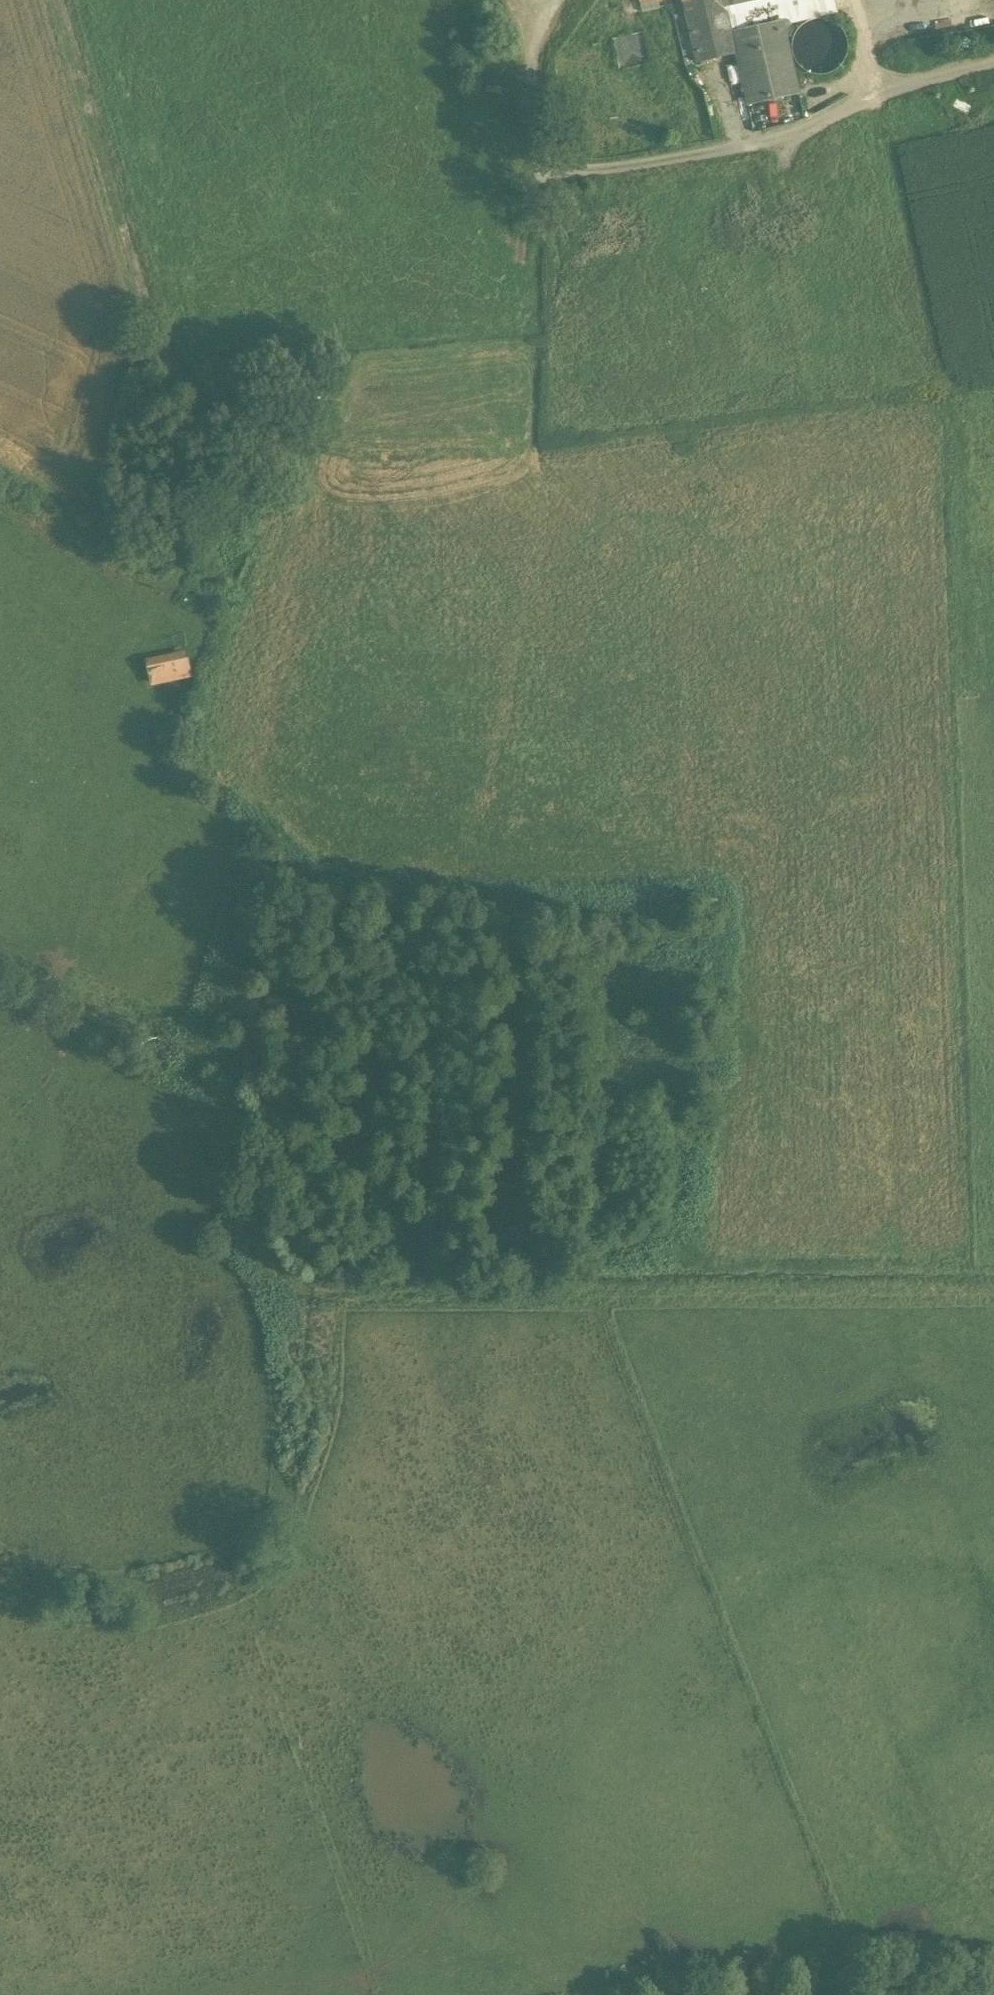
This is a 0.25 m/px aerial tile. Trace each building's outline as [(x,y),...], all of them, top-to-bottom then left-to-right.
[(697,62),(736,53),(748,105),(798,93),(791,60),(789,49),(786,38),(791,20),(837,10),(835,0),(683,0),(697,62)] [(789,49),(791,60),(794,66),(799,71),(805,75),(812,78),(819,78),(826,78),(833,75),(839,71),(844,66),(847,59),(849,53),(849,45),(848,38),(845,32),(840,26),(835,22),(828,19),(821,18),(814,18),(807,20),(801,24),(796,29),(792,35),(789,41),(789,49)] [(145,658),(152,685),(195,674),(188,647),(145,658)]
